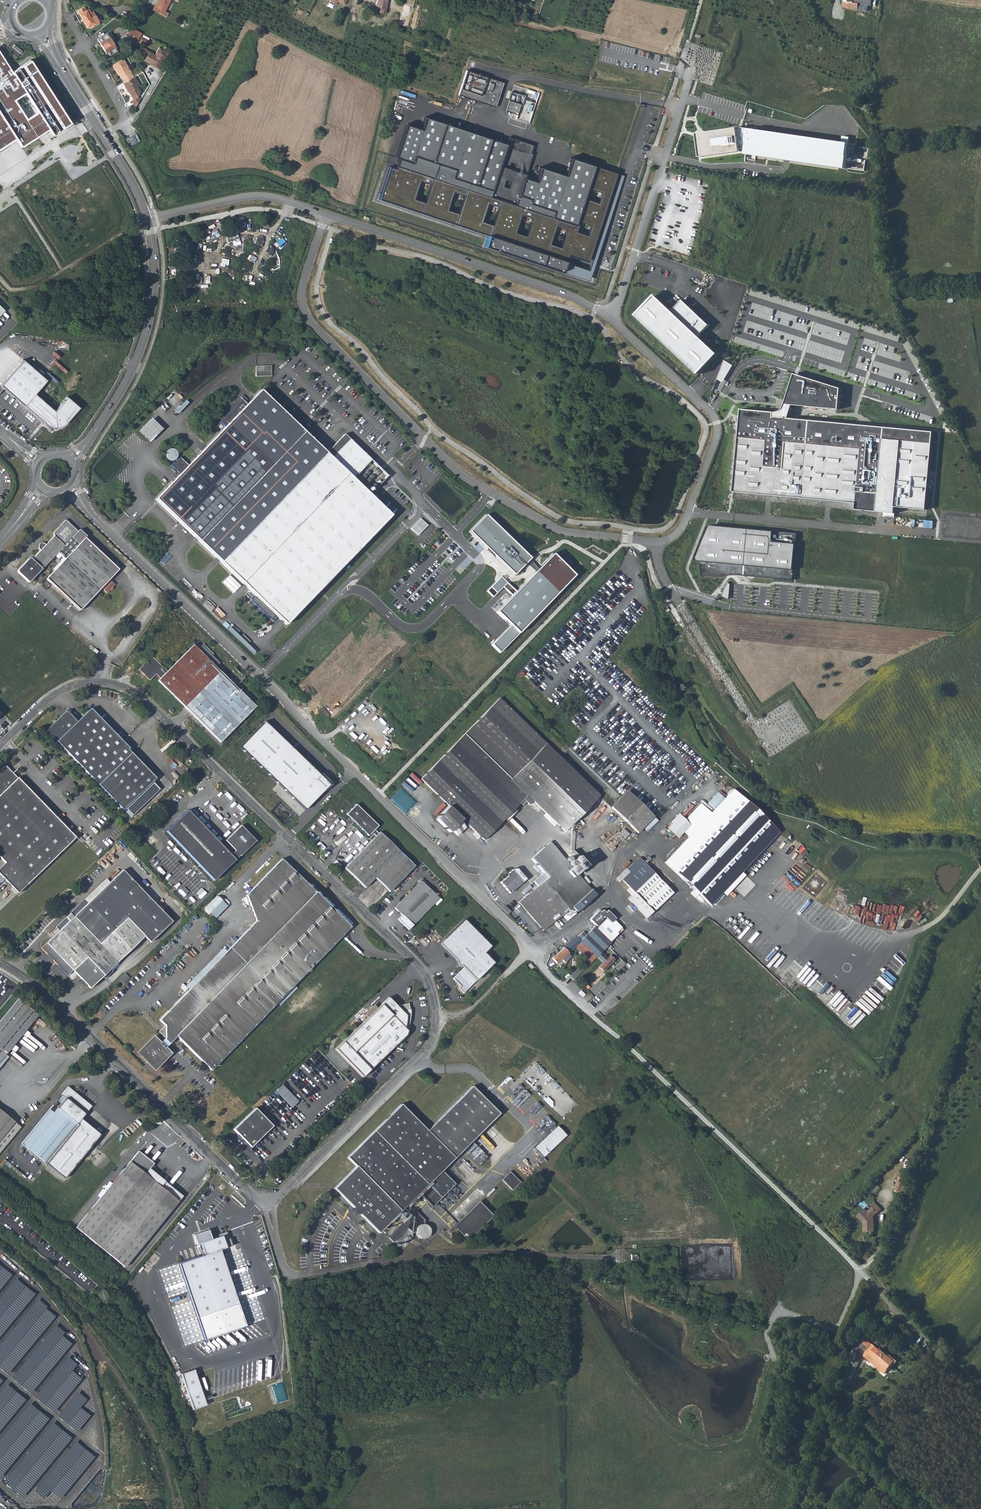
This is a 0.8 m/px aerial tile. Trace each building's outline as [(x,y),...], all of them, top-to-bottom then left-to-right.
[(154,10),(167,17),(170,13),(165,11),(171,0),(160,0),(154,10)] [(385,14),(388,0),(377,0),(376,7),(381,8),(380,12),(385,14)] [(844,1),(843,7),(859,9),(859,7),(868,8),(869,5),(872,5),(873,0),(854,0),(853,2),(844,1)] [(83,22),(87,28),(91,26),(98,21),(92,11),(90,12),(88,9),(85,10),(83,7),(77,11),(82,19),(83,19),(84,21),(83,22)] [(129,16),(134,19),(137,13),(132,10),(129,16)] [(121,28),(128,32),(130,33),(132,29),(124,24),(121,28)] [(130,33),(127,35),(138,40),(142,33),(132,29),(130,33)] [(97,39),(103,48),(112,42),(112,41),(107,34),(107,33),(97,39)] [(117,51),(112,42),(103,48),(105,52),(106,51),(109,55),(117,51)] [(15,45),(13,47),(20,54),(22,52),(15,45)] [(154,54),(143,47),(136,51),(138,57),(157,69),(167,53),(158,48),(154,54)] [(15,138),(21,147),(44,133),(47,136),(62,127),(26,70),(14,78),(0,55),(0,147),(15,138)] [(130,72),(122,59),(112,64),(111,65),(115,73),(117,72),(121,78),(123,82),(132,77),(130,72)] [(466,71),(461,89),(487,98),(485,105),(495,109),(504,84),(466,71)] [(139,85),(133,76),(132,77),(123,82),(122,83),(124,86),(123,87),(126,92),(127,92),(131,99),(130,100),(134,108),(138,101),(136,97),(139,92),(137,87),(139,85)] [(487,98),(461,89),(458,96),(485,105),(487,98)] [(505,110),(517,115),(524,95),(512,91),(505,110)] [(506,145),(425,118),(421,130),(405,125),(394,158),(398,160),(394,169),(389,168),(377,200),(489,237),(486,246),(561,272),(564,263),(567,254),(587,261),(617,174),(570,159),(565,176),(540,168),(535,182),(524,179),(532,156),(529,155),(532,145),(509,137),(506,145)] [(697,134),(700,159),(745,153),(745,151),(749,151),(748,155),(787,161),(849,171),(854,143),(753,128),(742,128),(697,134)] [(75,138),(78,145),(86,141),(83,134),(75,138)] [(139,141),(135,134),(127,138),(131,145),(139,141)] [(564,263),(561,272),(589,281),(591,276),(595,263),(598,255),(624,177),(620,175),(588,271),(564,263)] [(652,294),(632,315),(694,374),(713,353),(696,336),(707,324),(680,299),(670,311),(652,294)] [(834,314),(799,304),(798,307),(802,308),(802,310),(832,319),(834,314)] [(744,332),(780,342),(782,335),(788,336),(789,333),(748,320),(744,332)] [(48,380),(26,360),(4,386),(47,424),(51,426),(54,427),(58,427),(60,427),(64,426),(68,423),(82,407),(70,397),(58,411),(37,394),(48,380)] [(271,366),(255,366),(256,376),(271,376),(271,366)] [(841,388),(793,374),(782,405),(790,406),(839,409),(841,388)] [(247,375),(240,381),(255,395),(261,389),(247,375)] [(276,615),(286,625),(392,517),(369,495),(352,479),(370,460),(344,435),(326,454),(260,391),(247,404),(226,427),(189,465),(180,474),(156,499),(257,597),(252,601),(271,620),(276,615)] [(221,422),(226,427),(247,404),(242,399),(221,422)] [(790,406),(782,405),(782,407),(781,408),(779,410),(777,411),(775,412),(774,412),(773,418),(786,419),(789,408),(790,406)] [(774,412),(740,409),(733,493),(769,495),(828,500),(854,503),(853,510),(883,513),(883,517),(894,518),(894,508),(926,510),(932,444),(933,431),(786,419),(773,418),(774,412)] [(151,418),(139,431),(150,442),(162,429),(151,418)] [(172,447),(166,454),(172,460),(179,454),(172,447)] [(172,466),(180,474),(189,465),(180,457),(174,463),(173,461),(173,460),(172,461),(171,461),(170,461),(170,462),(173,465),(172,466)] [(370,460),(352,479),(369,495),(387,477),(370,460)] [(486,515),(470,531),(491,552),(515,575),(529,562),(532,558),(486,515)] [(48,560),(55,554),(61,559),(53,568),(54,569),(45,578),(79,611),(103,588),(108,593),(110,591),(112,592),(115,589),(114,588),(116,585),(111,580),(119,571),(84,537),(88,534),(81,527),(79,528),(67,517),(56,528),(56,532),(45,543),(43,541),(41,541),(40,543),(39,544),(40,546),(41,548),(32,557),(29,556),(19,566),(18,568),(18,569),(19,570),(28,579),(30,580),(32,578),(48,560)] [(420,519),(410,529),(418,536),(427,525),(420,519)] [(924,519),(924,527),(937,528),(938,520),(924,519)] [(709,527),(693,560),(708,562),(701,563),(702,576),(740,574),(790,580),(794,533),(709,527)] [(513,596),(496,613),(510,627),(492,645),(500,654),(501,652),(518,635),(575,577),(553,555),(541,567),(538,570),(516,592),(513,596)] [(532,558),(529,562),(538,570),(541,567),(532,558)] [(516,592),(501,577),(488,590),(487,591),(494,598),(503,587),(513,596),(516,592)] [(218,742),(253,706),(213,666),(218,662),(200,644),(196,648),(191,644),(164,671),(150,657),(137,670),(148,680),(152,677),(218,742)] [(421,777),(449,804),(435,818),(451,833),(464,819),(468,822),(499,789),(545,740),(499,697),(421,777)] [(82,714),(83,716),(92,708),(89,706),(82,714)] [(59,715),(45,728),(130,815),(160,787),(152,778),(154,776),(127,748),(128,746),(92,708),(83,716),(82,714),(76,719),(68,711),(61,717),(59,715)] [(59,715),(61,717),(68,711),(66,708),(59,715)] [(266,722),(243,746),(308,808),(331,783),(322,775),(266,722)] [(363,734),(358,740),(364,744),(368,738),(363,734)] [(499,789),(517,806),(528,795),(564,831),(601,794),(561,756),(545,740),(499,789)] [(9,879),(20,890),(76,835),(70,829),(67,831),(16,779),(19,776),(7,764),(0,770),(0,858),(3,862),(0,865),(0,876),(6,882),(9,879)] [(19,776),(16,779),(67,831),(70,829),(72,827),(20,774),(19,776)] [(613,784),(612,786),(612,788),(612,789),(613,791),(614,792),(615,793),(617,794),(619,793),(621,792),(622,791),(623,789),(623,787),(622,785),(621,784),(619,783),(618,783),(616,783),(614,783),(613,784)] [(468,822),(485,839),(517,806),(499,789),(468,822)] [(612,804),(627,819),(642,805),(626,789),(612,804)] [(606,793),(605,794),(604,796),(605,798),(605,799),(606,801),(608,802),(610,802),(611,802),(613,801),(614,799),(615,798),(615,796),(615,794),(614,793),(612,792),(611,791),(609,791),(607,792),(606,793)] [(690,836),(663,864),(709,906),(777,832),(732,791),(697,828),(690,836)] [(387,892),(393,886),(413,867),(377,832),(376,833),(372,829),(376,825),(354,805),(345,814),(366,835),(369,832),(373,836),(343,867),(363,887),(372,877),(387,892)] [(627,819),(640,831),(654,817),(642,805),(627,819)] [(164,830),(211,880),(233,859),(237,855),(238,855),(253,841),(238,825),(223,840),(232,850),(228,854),(219,844),(194,819),(183,807),(174,816),(177,818),(164,830)] [(690,836),(697,828),(693,824),(686,832),(690,836)] [(519,901),(544,929),(566,909),(571,906),(592,887),(578,871),(566,857),(562,852),(551,840),(545,844),(530,857),(542,871),(538,875),(543,880),(537,885),(519,901)] [(566,857),(578,871),(586,864),(578,855),(575,858),(570,853),(566,857)] [(624,874),(637,860),(636,859),(623,873),(624,874)] [(229,948),(280,998),(348,927),(278,860),(243,895),(253,921),(229,948)] [(624,874),(626,876),(620,882),(631,893),(626,899),(644,919),(671,894),(637,860),(624,874)] [(500,882),(510,892),(522,881),(526,879),(516,868),(515,869),(514,868),(513,868),(508,873),(507,877),(500,882)] [(51,932),(54,935),(41,948),(68,976),(72,971),(90,989),(145,937),(150,943),(172,922),(123,870),(74,917),(70,913),(66,917),(69,921),(60,930),(57,926),(51,932)] [(533,880),(537,885),(543,880),(538,875),(533,880)] [(6,882),(17,892),(20,890),(9,879),(6,882)] [(404,897),(393,908),(400,915),(396,919),(406,930),(437,899),(420,881),(404,897)] [(804,881),(803,892),(821,893),(822,882),(804,881)] [(205,908),(215,918),(228,905),(218,895),(205,908)] [(566,909),(570,915),(575,910),(571,906),(566,909)] [(567,944),(572,948),(576,944),(587,955),(598,944),(602,949),(628,923),(621,917),(612,926),(606,920),(597,929),(590,922),(567,944)] [(464,918),(439,941),(455,958),(456,963),(459,963),(463,967),(453,977),(460,985),(457,987),(462,992),(494,961),(486,953),(489,950),(487,948),(490,945),(464,918)] [(552,958),(557,963),(561,958),(563,961),(571,953),(571,952),(569,951),(572,948),(567,944),(554,957),(553,957),(552,958)] [(587,955),(592,960),(596,957),(602,951),(603,950),(602,949),(598,944),(587,955)] [(157,1021),(161,1026),(161,1039),(158,1043),(150,1035),(133,1052),(152,1070),(169,1054),(163,1047),(173,1037),(208,1071),(280,998),(229,948),(157,1021)] [(596,957),(602,963),(598,967),(603,971),(614,960),(610,955),(608,958),(602,951),(596,957)] [(569,976),(575,980),(584,971),(579,966),(569,976)] [(121,980),(127,974),(124,972),(118,977),(121,980)] [(384,998),(329,1051),(356,1080),(401,1036),(404,1028),(405,1020),(405,1015),(403,1014),(402,1011),(405,1010),(404,1004),(392,1006),(384,998)] [(7,1060),(38,1021),(19,1005),(0,1028),(0,1068),(7,1060)] [(276,1091),(292,1107),(299,1100),(283,1084),(276,1091)] [(427,1129),(401,1103),(347,1156),(356,1165),(335,1187),(353,1206),(353,1210),(356,1212),(360,1213),(379,1231),(418,1192),(432,1205),(455,1183),(441,1169),(499,1112),(472,1084),(427,1129)] [(68,1092),(20,1149),(63,1184),(100,1141),(81,1125),(91,1112),(68,1092)] [(274,1127),(256,1109),(234,1130),(252,1148),(274,1127)] [(16,1129),(0,1116),(0,1147),(16,1129)] [(543,1156),(566,1135),(558,1125),(535,1146),(543,1156)] [(131,1165),(146,1178),(148,1174),(134,1162),(131,1165)] [(131,1165),(95,1208),(75,1233),(123,1272),(179,1204),(161,1190),(163,1187),(148,1174),(146,1178),(131,1165)] [(502,1178),(512,1188),(520,1181),(510,1170),(502,1178)] [(901,1195),(905,1184),(896,1181),(891,1194),(894,1195),(900,1197),(901,1195)] [(161,1190),(179,1204),(181,1201),(163,1187),(161,1190)] [(457,1223),(464,1230),(470,1235),(491,1215),(478,1201),(457,1222),(457,1223)] [(864,1210),(860,1214),(862,1216),(859,1220),(864,1223),(865,1233),(875,1232),(875,1223),(872,1223),(871,1219),(873,1217),(877,1212),(878,1213),(881,1210),(874,1203),(871,1207),(872,1208),(868,1213),(864,1210)] [(425,1218),(416,1209),(403,1221),(412,1231),(416,1230),(425,1222),(425,1218)] [(457,1223),(455,1225),(462,1232),(464,1230),(457,1223)] [(389,1235),(393,1239),(405,1228),(400,1224),(389,1235)] [(177,1269),(196,1322),(238,1307),(219,1254),(225,1252),(221,1240),(200,1248),(204,1259),(177,1269)] [(12,1274),(0,1265),(0,1289),(12,1274)] [(0,1295),(0,1339),(35,1292),(14,1277),(0,1295)] [(31,1349),(57,1314),(33,1297),(3,1338),(5,1339),(9,1335),(22,1345),(23,1343),(31,1349)] [(856,1346),(864,1353),(867,1355),(874,1346),(861,1335),(853,1344),(856,1346)] [(856,1346),(848,1355),(851,1358),(843,1379),(849,1382),(857,1360),(861,1356),(864,1353),(856,1346)] [(867,1355),(873,1360),(870,1363),(869,1363),(883,1375),(894,1362),(880,1351),(874,1346),(867,1355)] [(861,1356),(870,1363),(873,1360),(867,1355),(864,1353),(861,1356)] [(81,1377),(72,1371),(78,1363),(67,1355),(54,1374),(62,1379),(60,1381),(65,1385),(60,1392),(67,1397),(81,1377)] [(194,1370),(181,1374),(193,1410),(206,1405),(194,1370)] [(25,1497),(72,1436),(27,1402),(27,1401),(21,1396),(19,1399),(18,1398),(15,1402),(11,1399),(7,1404),(0,1398),(0,1478),(25,1497)] [(57,1506),(94,1454),(73,1440),(36,1491),(57,1506)]
